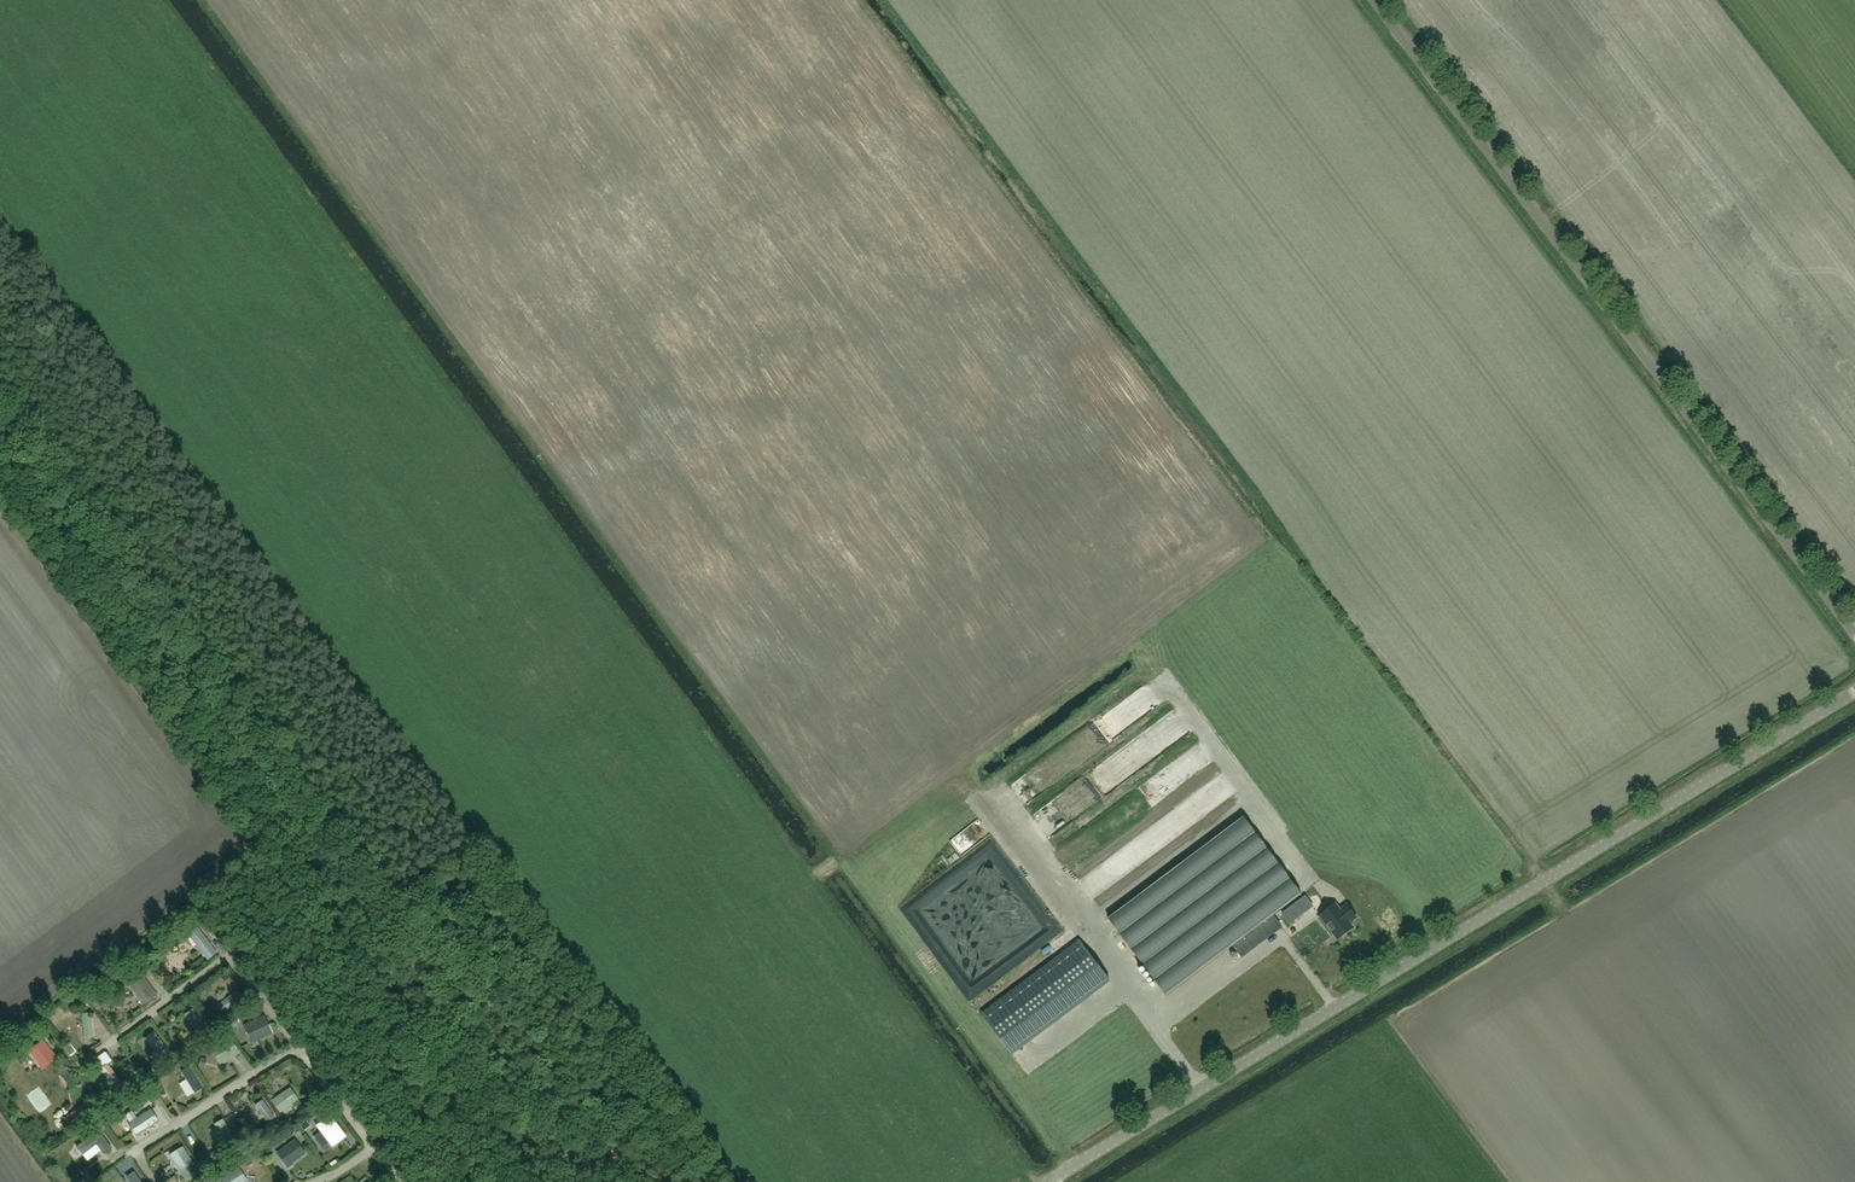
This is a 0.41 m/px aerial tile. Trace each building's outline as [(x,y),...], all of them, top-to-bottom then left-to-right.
[(1244,817),(1108,919),(1166,996),(1234,945),(1237,950),(1236,951),(1240,956),(1241,955),(1242,957),(1282,927),(1273,915),(1302,894),(1244,817)] [(1290,924),(1302,915),(1295,905),(1282,914),(1290,924)] [(1320,916),(1327,925),(1326,926),(1331,934),(1333,933),(1334,935),(1337,939),(1352,928),(1349,923),(1355,917),(1346,905),(1339,911),(1334,905),(1323,914),(1320,916)] [(191,933),(188,936),(207,960),(216,953),(198,929),(194,931),(191,933)] [(1013,1054),(1110,981),(1088,952),(991,1025),(1013,1054)] [(141,1005),(156,995),(143,977),(128,987),(141,1005)] [(241,1000),(235,992),(214,1008),(219,1016),(241,1000)] [(207,1029),(193,1010),(190,1012),(187,1014),(185,1016),(198,1035),(207,1029)] [(90,1014),(81,1015),(84,1038),(93,1037),(90,1014)] [(271,1033),(264,1017),(244,1026),(249,1037),(250,1037),(256,1039),(257,1040),(271,1033)] [(148,1037),(145,1040),(160,1061),(170,1054),(154,1033),(151,1035),(148,1037)] [(231,1040),(212,1051),(220,1064),(239,1052),(231,1040)] [(56,1058),(43,1041),(29,1052),(39,1064),(38,1066),(41,1069),(43,1070),(47,1067),(47,1065),(56,1058)] [(107,1065),(100,1070),(114,1089),(121,1084),(107,1065)] [(182,1072),(194,1092),(196,1091),(197,1091),(198,1091),(200,1090),(200,1089),(201,1088),(202,1087),(189,1067),(182,1072)] [(297,1100),(289,1088),(271,1101),(280,1113),(297,1100)] [(268,1123),(275,1118),(263,1101),(256,1106),(268,1123)] [(64,1119),(69,1127),(86,1114),(80,1107),(64,1119)] [(159,1122),(151,1110),(128,1124),(136,1136),(159,1122)] [(344,1134),(331,1116),(317,1127),(327,1140),(327,1141),(330,1145),(331,1145),(335,1142),(335,1141),(344,1134)] [(228,1146),(236,1141),(223,1120),(220,1122),(217,1123),(215,1125),(228,1146)] [(313,1125),(306,1129),(310,1135),(317,1131),(313,1125)] [(111,1148),(98,1130),(76,1147),(82,1154),(96,1144),(103,1154),(111,1148)] [(305,1154),(295,1140),(277,1153),(284,1162),(284,1164),(287,1168),(288,1168),(292,1165),(292,1163),(305,1154)] [(183,1147),(171,1155),(171,1156),(184,1178),(197,1170),(183,1147)] [(218,1181),(246,1181),(247,1181),(247,1180),(244,1176),(243,1176),(238,1169),(218,1181)] [(125,1177),(129,1181),(140,1181),(133,1172),(125,1177)]
